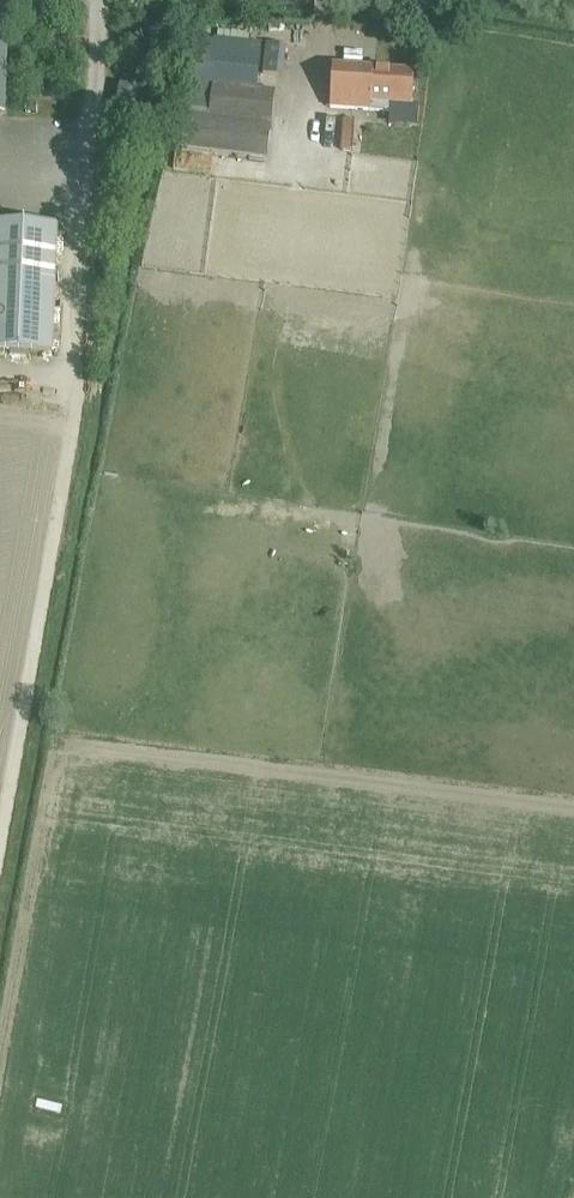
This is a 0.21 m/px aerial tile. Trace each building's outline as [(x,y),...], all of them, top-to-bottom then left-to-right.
[(263,55),(261,76),(281,78),(285,48),(264,45),(263,55)] [(211,72),(261,77),(261,76),(263,55),(213,50),(211,72)] [(414,75),(332,70),(330,110),(370,113),(371,106),(412,108),(414,75)] [(175,151),(268,162),(276,97),(184,85),(175,151)] [(130,118),(134,90),(118,88),(113,115),(130,118)] [(354,123),(343,122),(341,153),(352,154),(354,123)] [(52,355),(58,228),(0,225),(0,353),(52,355)]
